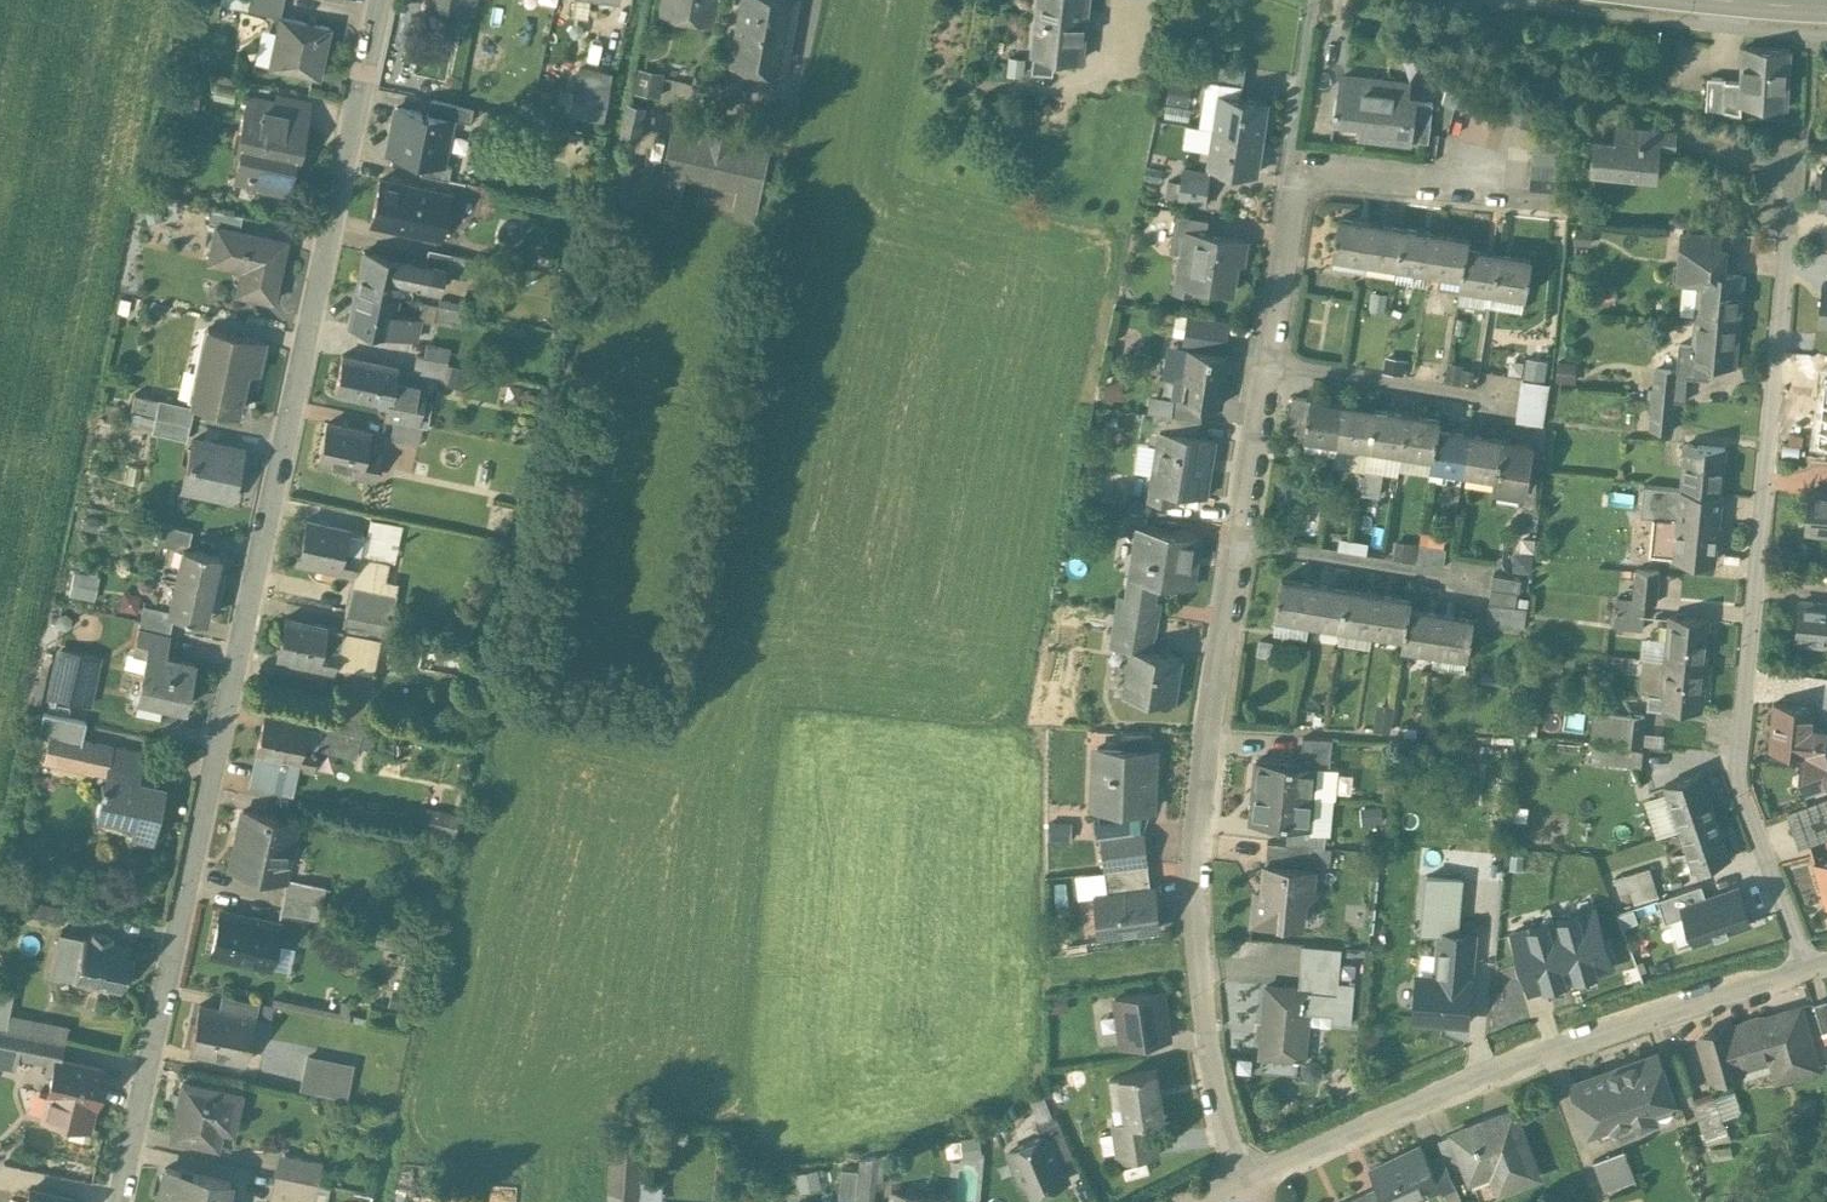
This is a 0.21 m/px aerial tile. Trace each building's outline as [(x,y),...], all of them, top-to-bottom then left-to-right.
[(248,5),(279,12),(281,0),(249,0),(248,5)] [(434,1),(475,10),(477,0),(434,0),(434,1)] [(668,10),(681,13),(682,3),(671,1),(670,0),(668,10)] [(671,1),(682,3),(681,13),(711,18),(715,0),(670,0),(671,1)] [(736,53),(736,54),(734,63),(761,68),(762,58),(785,63),(796,0),(745,0),(736,53)] [(1031,70),(1053,72),(1055,56),(1081,59),(1088,0),(1040,0),(1031,70)] [(329,22),(279,12),(269,60),(319,70),(329,22)] [(1790,48),(1744,45),(1742,80),(1740,103),(1742,103),(1787,106),(1790,48)] [(1247,68),(1210,62),(1208,78),(1244,84),(1247,68)] [(661,89),(663,67),(642,66),(640,87),(661,89)] [(610,73),(580,67),(570,112),(600,118),(610,73)] [(716,73),(697,70),(695,84),(714,87),(716,73)] [(1191,108),(1196,74),(1174,71),(1168,105),(1191,108)] [(1463,80),(1450,76),(1443,102),(1456,106),(1463,80)] [(1742,80),(1726,80),(1726,77),(1708,76),(1706,105),(1742,113),(1742,103),(1740,103),(1742,80)] [(1410,84),(1342,77),(1340,97),(1336,97),(1335,107),(1362,109),(1359,133),(1429,140),(1433,102),(1409,100),(1410,84)] [(1476,84),(1463,80),(1456,106),(1469,110),(1476,84)] [(1490,88),(1477,84),(1476,84),(1469,110),(1482,113),(1489,89),(1490,88)] [(1502,93),(1489,89),(1482,113),(1495,117),(1502,93)] [(279,92),(276,104),(269,103),(270,99),(251,94),(243,129),(247,130),(239,168),(263,173),(260,185),(288,191),(295,158),(289,156),(290,150),(300,152),(311,99),(279,92)] [(1268,100),(1222,93),(1217,127),(1263,134),(1268,100)] [(1514,97),(1502,93),(1495,117),(1507,121),(1514,97)] [(1514,97),(1507,121),(1519,125),(1526,100),(1514,97)] [(473,107),(430,98),(427,112),(451,117),(470,121),(473,107)] [(1539,104),(1526,100),(1519,125),(1532,128),(1539,104)] [(645,107),(629,104),(622,136),(638,140),(645,107)] [(427,112),(396,106),(387,151),(423,159),(442,162),(451,117),(427,112)] [(769,137),(680,118),(679,119),(678,119),(660,203),(680,207),(687,175),(739,186),(732,218),(752,223),(770,139),(769,138),(769,137)] [(1217,127),(1187,123),(1184,145),(1213,149),(1217,127)] [(1615,141),(1594,139),(1591,170),(1613,172),(1614,165),(1657,169),(1659,148),(1674,149),(1676,132),(1616,126),(1615,141)] [(1263,134),(1217,127),(1213,149),(1211,165),(1257,172),(1263,134)] [(1559,139),(1534,137),(1533,150),(1558,152),(1559,139)] [(1558,152),(1533,150),(1532,162),(1557,164),(1558,152)] [(442,162),(423,159),(420,173),(448,179),(451,164),(442,162)] [(1557,164),(1532,162),(1531,174),(1555,177),(1557,164)] [(1211,173),(1184,168),(1179,198),(1206,203),(1211,173)] [(1555,177),(1531,174),(1529,188),(1554,190),(1555,177)] [(449,193),(380,179),(371,221),(440,235),(449,193)] [(242,213),(212,207),(209,223),(215,225),(215,224),(239,228),(242,213)] [(1209,220),(1176,214),(1174,227),(1199,231),(1207,233),(1209,220)] [(1373,221),(1341,216),(1340,215),(1333,253),(1335,254),(1335,252),(1367,257),(1373,221)] [(1404,226),(1373,221),(1367,257),(1398,262),(1404,226)] [(285,240),(239,230),(239,228),(215,224),(215,225),(208,258),(244,265),(245,260),(255,262),(249,293),(274,298),(285,240)] [(1437,231),(1404,226),(1398,262),(1431,267),(1437,231)] [(1199,231),(1174,227),(1170,250),(1195,255),(1199,231)] [(1721,233),(1683,230),(1679,270),(1702,272),(1698,315),(1737,319),(1742,274),(1723,272),(1725,250),(1719,249),(1721,233)] [(1207,233),(1199,231),(1195,255),(1191,283),(1207,286),(1207,287),(1231,291),(1237,260),(1244,262),(1248,240),(1207,233)] [(1468,236),(1437,231),(1431,267),(1462,272),(1466,246),(1468,236)] [(1498,251),(1466,246),(1462,272),(1460,282),(1492,288),(1498,251)] [(442,267),(365,251),(357,287),(398,295),(401,279),(428,284),(427,288),(437,291),(442,267)] [(1529,257),(1498,251),(1492,288),(1523,293),(1523,294),(1524,294),(1527,278),(1529,278),(1530,273),(1528,273),(1531,256),(1530,255),(1529,257)] [(477,259),(451,254),(448,270),(474,276),(477,259)] [(398,295),(357,287),(349,323),(416,338),(421,318),(416,317),(394,312),(398,295)] [(465,309),(419,300),(416,317),(421,318),(462,327),(465,309)] [(1737,319),(1698,315),(1695,346),(1694,359),(1711,361),(1733,363),(1737,319)] [(264,337),(206,325),(190,397),(236,407),(245,365),(257,368),(264,337)] [(1695,346),(1680,344),(1677,372),(1679,372),(1676,401),(1685,401),(1688,377),(1709,378),(1711,361),(1694,359),(1695,346)] [(1229,354),(1192,348),(1184,397),(1184,398),(1204,401),(1221,403),(1229,354)] [(397,363),(342,352),(334,390),(388,401),(389,401),(394,376),(397,363)] [(447,359),(416,352),(413,368),(444,374),(447,359)] [(1525,376),(1548,376),(1548,356),(1526,355),(1525,376)] [(1465,380),(1467,362),(1448,360),(1446,377),(1465,380)] [(1512,387),(1514,373),(1481,368),(1479,383),(1512,387)] [(1677,372),(1657,370),(1654,398),(1676,401),(1679,372),(1677,372)] [(424,382),(394,376),(389,401),(388,401),(385,417),(394,419),(416,424),(424,382)] [(1549,382),(1522,377),(1515,420),(1542,423),(1549,382)] [(1821,388),(1817,427),(1826,428),(1826,389),(1821,388)] [(159,398),(134,392),(130,408),(155,414),(159,398)] [(1175,396),(1150,392),(1147,410),(1157,411),(1172,414),(1175,396)] [(1184,397),(1175,396),(1172,414),(1201,418),(1204,401),(1184,398),(1184,397)] [(1311,398),(1294,396),(1289,432),(1305,434),(1311,398)] [(192,405),(159,398),(155,414),(189,421),(192,405)] [(1343,403),(1312,399),(1312,398),(1311,398),(1305,434),(1305,435),(1306,435),(1307,434),(1338,439),(1343,403)] [(1676,401),(1654,398),(1651,427),(1673,430),(1676,401)] [(1375,408),(1343,403),(1338,439),(1369,444),(1375,408)] [(1406,413),(1375,408),(1369,444),(1400,449),(1406,413)] [(1172,414),(1157,411),(1152,442),(1159,443),(1161,428),(1198,435),(1201,418),(1172,414)] [(1437,418),(1406,413),(1400,449),(1432,453),(1436,428),(1437,418)] [(189,421),(155,414),(152,431),(185,438),(189,421)] [(416,424),(394,419),(390,437),(418,443),(422,425),(416,424)] [(367,429),(328,421),(319,460),(352,468),(351,472),(371,476),(376,455),(361,452),(367,429)] [(1198,435),(1161,428),(1159,443),(1149,498),(1175,503),(1178,489),(1207,495),(1211,470),(1204,469),(1210,440),(1218,441),(1218,438),(1198,435)] [(1469,433),(1436,428),(1432,453),(1430,463),(1463,468),(1469,433)] [(1500,437),(1469,433),(1463,468),(1494,473),(1495,473),(1495,474),(1498,458),(1499,458),(1500,453),(1499,453),(1501,437),(1500,437)] [(240,448),(192,437),(181,484),(186,485),(187,479),(213,485),(212,491),(230,495),(240,448)] [(1532,442),(1501,437),(1499,453),(1500,453),(1499,458),(1498,458),(1495,474),(1495,473),(1493,485),(1523,490),(1532,442)] [(1726,447),(1686,443),(1681,488),(1721,491),(1726,447)] [(1381,468),(1366,466),(1362,493),(1377,495),(1381,468)] [(1721,491),(1681,488),(1678,520),(1677,531),(1717,535),(1721,491)] [(1812,489),(1807,531),(1826,534),(1826,491),(1812,489)] [(401,523),(370,516),(366,532),(398,539),(401,523)] [(1717,535),(1677,531),(1678,520),(1655,517),(1652,555),(1715,561),(1717,535)] [(362,532),(305,519),(296,561),(352,573),(353,573),(357,554),(362,532)] [(190,528),(161,522),(156,541),(183,547),(186,548),(190,528)] [(1194,535),(1140,527),(1133,576),(1191,584),(1194,564),(1190,563),(1194,535)] [(366,532),(362,532),(357,554),(377,558),(393,561),(398,539),(366,532)] [(1446,547),(1419,542),(1416,562),(1443,566),(1446,547)] [(186,548),(183,547),(176,579),(220,588),(223,574),(213,572),(217,555),(186,548)] [(377,558),(357,554),(353,573),(352,573),(350,583),(371,587),(377,558)] [(96,596),(100,572),(75,567),(70,591),(96,596)] [(1660,570),(1638,568),(1635,599),(1657,601),(1660,570)] [(1522,576),(1494,573),(1490,601),(1517,605),(1519,590),(1521,590),(1522,576)] [(1315,583),(1284,578),(1278,613),(1309,618),(1315,583)] [(220,588),(176,579),(169,608),(169,611),(173,612),(203,619),(207,602),(217,604),(220,588)] [(371,587),(350,583),(344,612),(389,621),(395,592),(371,587)] [(1346,588),(1315,583),(1309,618),(1340,624),(1346,588)] [(1377,594),(1346,588),(1340,624),(1372,629),(1377,594)] [(122,604),(138,607),(141,592),(125,589),(122,604)] [(1409,599),(1377,594),(1372,629),(1404,634),(1408,608),(1409,599)] [(1160,601),(1122,595),(1119,612),(1157,618),(1160,601)] [(1800,601),(1797,640),(1826,643),(1826,604),(1800,601)] [(1514,606),(1489,602),(1486,619),(1511,623),(1514,606)] [(169,608),(143,603),(139,622),(169,628),(173,612),(169,611),(169,608)] [(1440,613),(1408,608),(1404,634),(1403,641),(1435,647),(1440,613)] [(389,621),(344,612),(341,629),(353,631),(386,638),(389,621)] [(1157,618),(1119,612),(1114,645),(1134,649),(1149,651),(1152,633),(1154,633),(1157,618)] [(327,623),(284,613),(274,659),(333,671),(334,667),(344,669),(353,631),(341,629),(327,626),(327,623)] [(1472,618),(1440,613),(1435,647),(1466,652),(1472,618)] [(1710,618),(1670,614),(1666,658),(1706,661),(1710,618)] [(168,635),(138,629),(133,651),(145,653),(145,651),(164,655),(168,635)] [(97,656),(61,648),(51,693),(87,701),(96,659),(96,658),(97,656)] [(1149,651),(1134,649),(1128,691),(1173,699),(1180,656),(1149,651)] [(164,655),(145,651),(145,653),(136,696),(184,706),(193,661),(164,655)] [(1706,661),(1666,658),(1663,691),(1662,701),(1663,701),(1702,705),(1706,661)] [(371,675),(344,669),(335,712),(362,717),(371,675)] [(1663,691),(1649,689),(1648,704),(1663,705),(1663,701),(1662,701),(1663,691)] [(1813,707),(1774,703),(1769,750),(1807,753),(1809,753),(1812,726),(1813,707)] [(335,712),(325,710),(321,726),(317,748),(354,756),(362,717),(335,712)] [(1646,713),(1625,712),(1623,743),(1644,745),(1646,713)] [(308,722),(264,713),(257,748),(258,749),(251,781),(294,790),(298,767),(312,770),(317,748),(321,726),(307,724),(308,722)] [(1812,726),(1809,753),(1807,753),(1805,789),(1826,781),(1826,728),(1812,726)] [(1152,731),(1123,730),(1122,747),(1151,748),(1152,731)] [(1333,737),(1304,736),(1301,763),(1316,764),(1315,766),(1330,767),(1333,737)] [(1643,750),(1595,745),(1593,761),(1641,766),(1643,750)] [(1122,747),(1098,746),(1096,807),(1151,809),(1154,748),(1122,747)] [(146,754),(114,747),(99,810),(136,818),(132,836),(152,841),(165,786),(140,781),(146,754)] [(1301,763),(1257,759),(1255,789),(1313,795),(1313,794),(1335,796),(1338,768),(1330,767),(1315,766),(1316,764),(1301,763)] [(1701,772),(1665,784),(1680,826),(1715,814),(1701,772)] [(1313,795),(1255,789),(1252,819),(1310,825),(1313,795)] [(1821,799),(1789,811),(1802,847),(1826,838),(1826,815),(1821,799)] [(425,803),(420,825),(448,832),(454,811),(425,803)] [(296,819),(243,807),(230,864),(283,876),(296,819)] [(1715,814),(1680,826),(1694,869),(1730,857),(1715,814)] [(1327,831),(1288,827),(1287,842),(1313,845),(1326,846),(1327,831)] [(1144,830),(1101,836),(1105,869),(1148,864),(1144,830)] [(1614,877),(1664,861),(1657,838),(1607,855),(1614,877)] [(1287,842),(1268,840),(1266,863),(1310,867),(1313,845),(1287,842)] [(1817,864),(1826,894),(1826,861),(1817,864)] [(1266,863),(1265,863),(1262,894),(1255,893),(1252,923),(1282,926),(1283,920),(1303,922),(1305,899),(1317,889),(1314,884),(1315,868),(1310,867),(1266,863)] [(1148,864),(1105,869),(1108,893),(1151,887),(1148,864)] [(1620,892),(1631,889),(1635,902),(1661,894),(1652,865),(1615,876),(1620,892)] [(324,882),(287,875),(283,893),(320,901),(324,882)] [(1429,931),(1456,933),(1461,879),(1427,876),(1422,930),(1429,931)] [(1108,893),(1097,895),(1102,934),(1160,927),(1154,887),(1108,893)] [(1685,907),(1697,940),(1749,922),(1738,889),(1685,907)] [(320,901),(283,893),(280,909),(317,917),(320,901)] [(66,902),(35,896),(31,914),(62,921),(66,902)] [(1614,965),(1596,907),(1553,919),(1571,978),(1614,965)] [(277,921),(220,908),(210,952),(267,965),(277,921)] [(1571,978),(1553,919),(1510,932),(1528,991),(1571,978)] [(1456,933),(1429,931),(1426,966),(1423,965),(1422,974),(1418,974),(1414,1017),(1437,1019),(1437,1026),(1444,1026),(1445,1020),(1468,1022),(1472,979),(1471,979),(1475,935),(1456,933)] [(88,939),(57,933),(49,974),(119,988),(127,947),(105,942),(107,935),(90,932),(88,939)] [(1340,969),(1301,965),(1299,988),(1311,989),(1310,990),(1338,993),(1340,969)] [(1299,988),(1267,985),(1261,1055),(1304,1059),(1310,990),(1311,989),(1299,988)] [(1163,990),(1116,997),(1123,1044),(1170,1037),(1163,990)] [(256,1000),(221,993),(218,1007),(253,1014),(256,1000)] [(1814,1003),(1823,1031),(1826,1030),(1826,999),(1814,1003)] [(218,1007),(199,1003),(190,1050),(243,1061),(253,1014),(218,1007)] [(1800,1007),(1728,1028),(1739,1067),(1741,1066),(1784,1053),(1790,1074),(1817,1066),(1800,1007)] [(0,1026),(0,1062),(14,1065),(16,1054),(15,1053),(20,1030),(0,1026)] [(1728,1028),(1714,1032),(1713,1032),(1705,1034),(1701,1041),(1703,1051),(1704,1051),(1710,1072),(1718,1076),(1742,1069),(1741,1066),(1739,1067),(1728,1028)] [(63,1039),(20,1030),(15,1053),(16,1054),(49,1060),(46,1072),(52,1073),(57,1055),(59,1056),(63,1039)] [(351,1062),(308,1053),(302,1086),(345,1094),(351,1062)] [(59,1056),(57,1055),(52,1073),(48,1092),(49,1092),(43,1115),(87,1125),(92,1102),(95,1102),(104,1066),(59,1056)] [(1629,1062),(1649,1118),(1656,1115),(1651,1103),(1673,1095),(1672,1092),(1676,1090),(1670,1073),(1665,1075),(1658,1055),(1643,1060),(1642,1057),(1629,1062)] [(1649,1118),(1629,1062),(1617,1066),(1618,1070),(1596,1078),(1595,1074),(1573,1082),(1590,1127),(1628,1113),(1632,1124),(1649,1118)] [(1157,1069),(1121,1075),(1129,1120),(1130,1122),(1148,1119),(1165,1116),(1157,1069)] [(240,1092),(185,1080),(173,1133),(216,1143),(222,1114),(234,1117),(240,1092)] [(1733,1088),(1714,1094),(1726,1132),(1745,1126),(1733,1088)] [(1714,1094),(1694,1100),(1706,1138),(1726,1132),(1714,1094)] [(1074,1156),(1057,1116),(1037,1124),(1042,1136),(1049,1134),(1061,1161),(1074,1156)] [(1517,1116),(1488,1126),(1485,1118),(1455,1130),(1455,1131),(1467,1161),(1472,1175),(1493,1167),(1501,1188),(1539,1173),(1517,1116)] [(1130,1122),(1129,1120),(1115,1122),(1122,1161),(1161,1154),(1158,1136),(1151,1137),(1148,1119),(1130,1122)] [(1467,1161),(1455,1131),(1440,1137),(1446,1152),(1452,1167),(1467,1161)] [(1042,1136),(1016,1148),(1024,1166),(1023,1167),(1020,1175),(1022,1180),(1028,1183),(1033,1194),(1068,1179),(1061,1161),(1049,1134),(1042,1136)] [(949,1150),(982,1148),(981,1135),(949,1137),(949,1150)] [(1369,1167),(1378,1187),(1386,1201),(1388,1201),(1387,1200),(1420,1185),(1423,1191),(1443,1182),(1432,1158),(1424,1141),(1369,1167)] [(644,1145),(613,1142),(609,1191),(640,1194),(644,1145)] [(1624,1149),(1594,1160),(1605,1189),(1635,1178),(1624,1149)] [(322,1159),(284,1151),(280,1172),(318,1180),(322,1159)] [(1446,1152),(1432,1158),(1443,1182),(1446,1188),(1457,1183),(1452,1167),(1446,1152)] [(885,1153),(861,1159),(860,1169),(858,1188),(871,1189),(871,1179),(883,1180),(886,1155),(885,1153)] [(165,1163),(157,1201),(224,1201),(230,1177),(165,1163)] [(860,1169),(842,1167),(839,1199),(857,1201),(858,1188),(860,1169)] [(280,1172),(273,1201),(313,1201),(318,1180),(280,1172)] [(74,1195),(32,1187),(29,1201),(72,1201),(74,1195)] [(1378,1187),(1366,1193),(1371,1201),(1386,1201),(1378,1187)] [(895,1190),(893,1201),(948,1201),(949,1196),(895,1190)] [(1347,1201),(1371,1201),(1366,1193),(1347,1201)]
